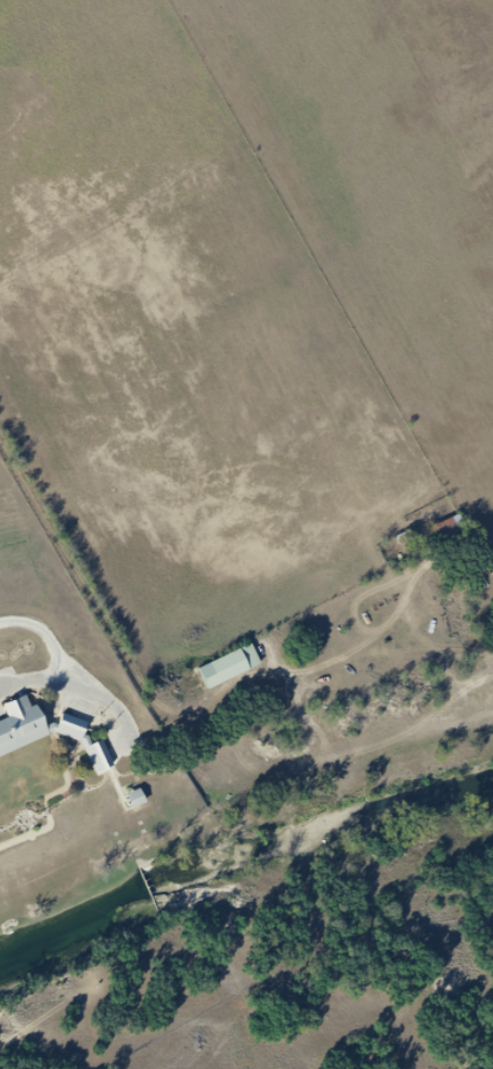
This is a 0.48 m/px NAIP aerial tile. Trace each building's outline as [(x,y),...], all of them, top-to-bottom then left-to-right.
[(465,527),(434,527),(434,538),(465,538),(465,527)] [(199,667),(209,688),(262,664),(252,643),(199,667)] [(15,722),(0,727),(0,764),(60,739),(64,739),(86,747),(92,754),(103,778),(122,772),(109,742),(99,748),(96,741),(92,739),(95,725),(70,715),(66,727),(60,724),(52,726),(44,709),(39,711),(34,699),(10,709),(15,722)]
